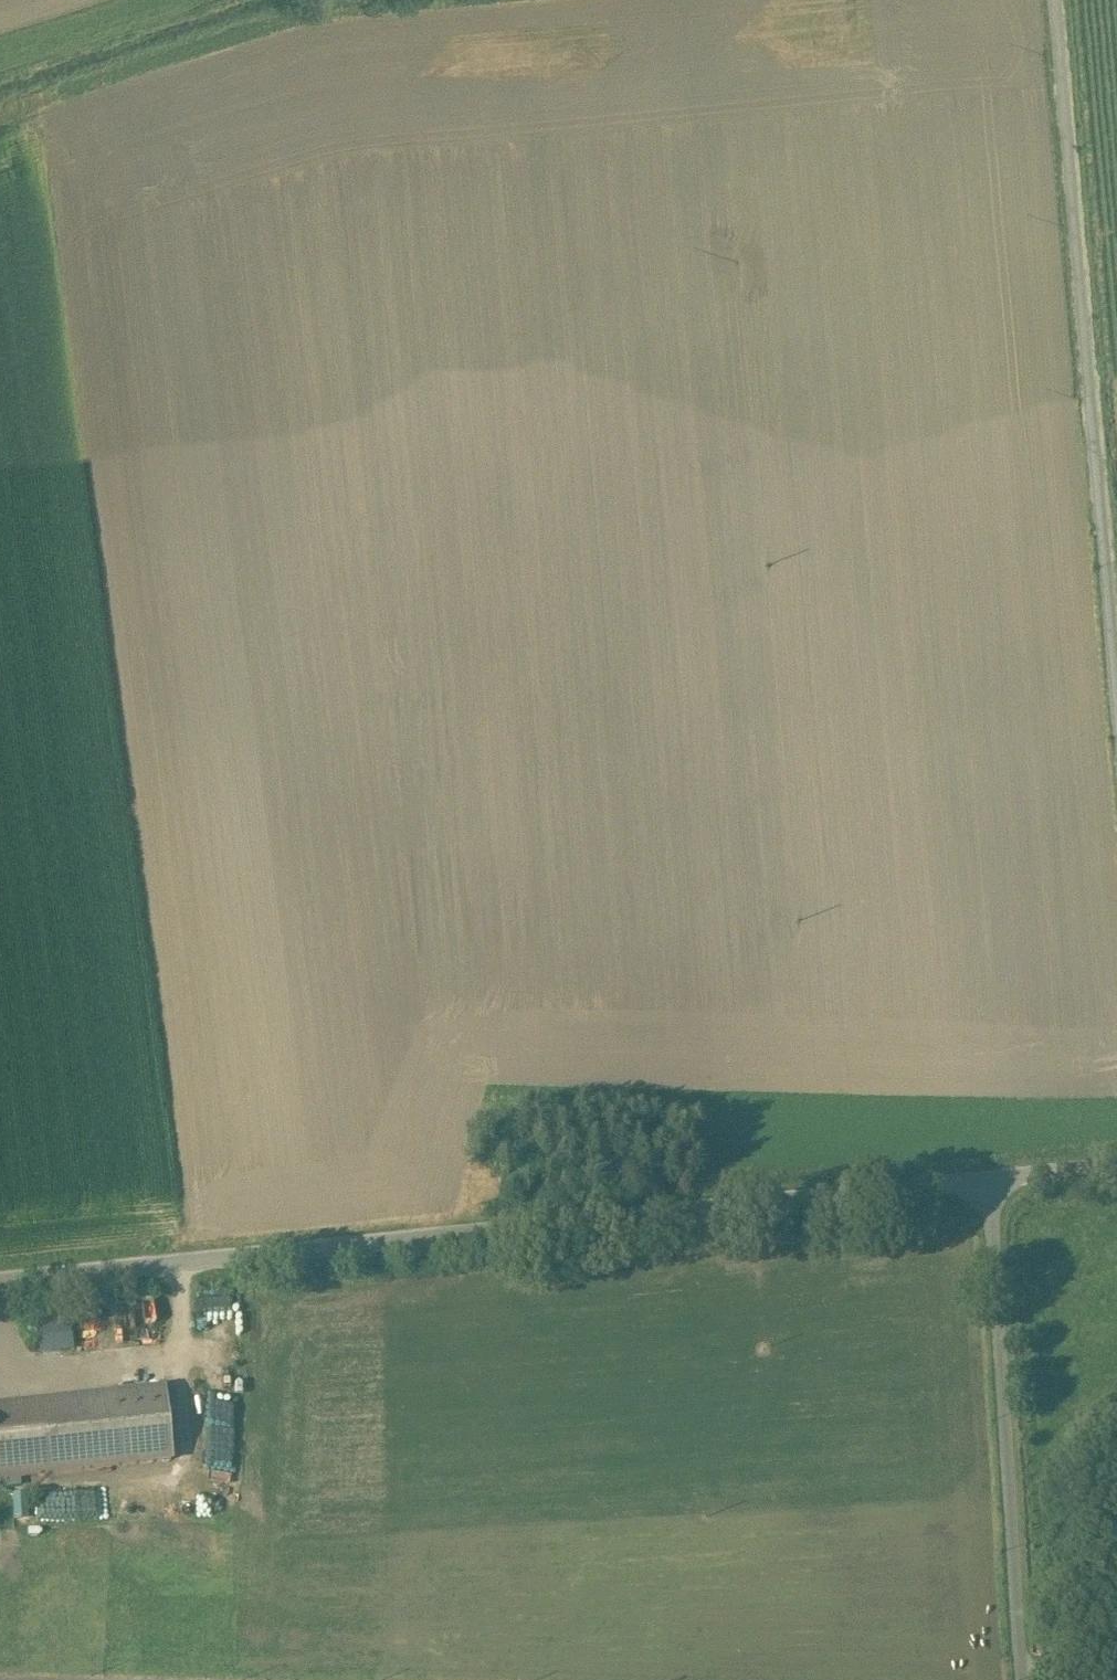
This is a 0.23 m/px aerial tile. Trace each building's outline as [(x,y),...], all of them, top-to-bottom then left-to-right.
[(0,1406),(0,1477),(171,1460),(164,1389),(0,1406)]
